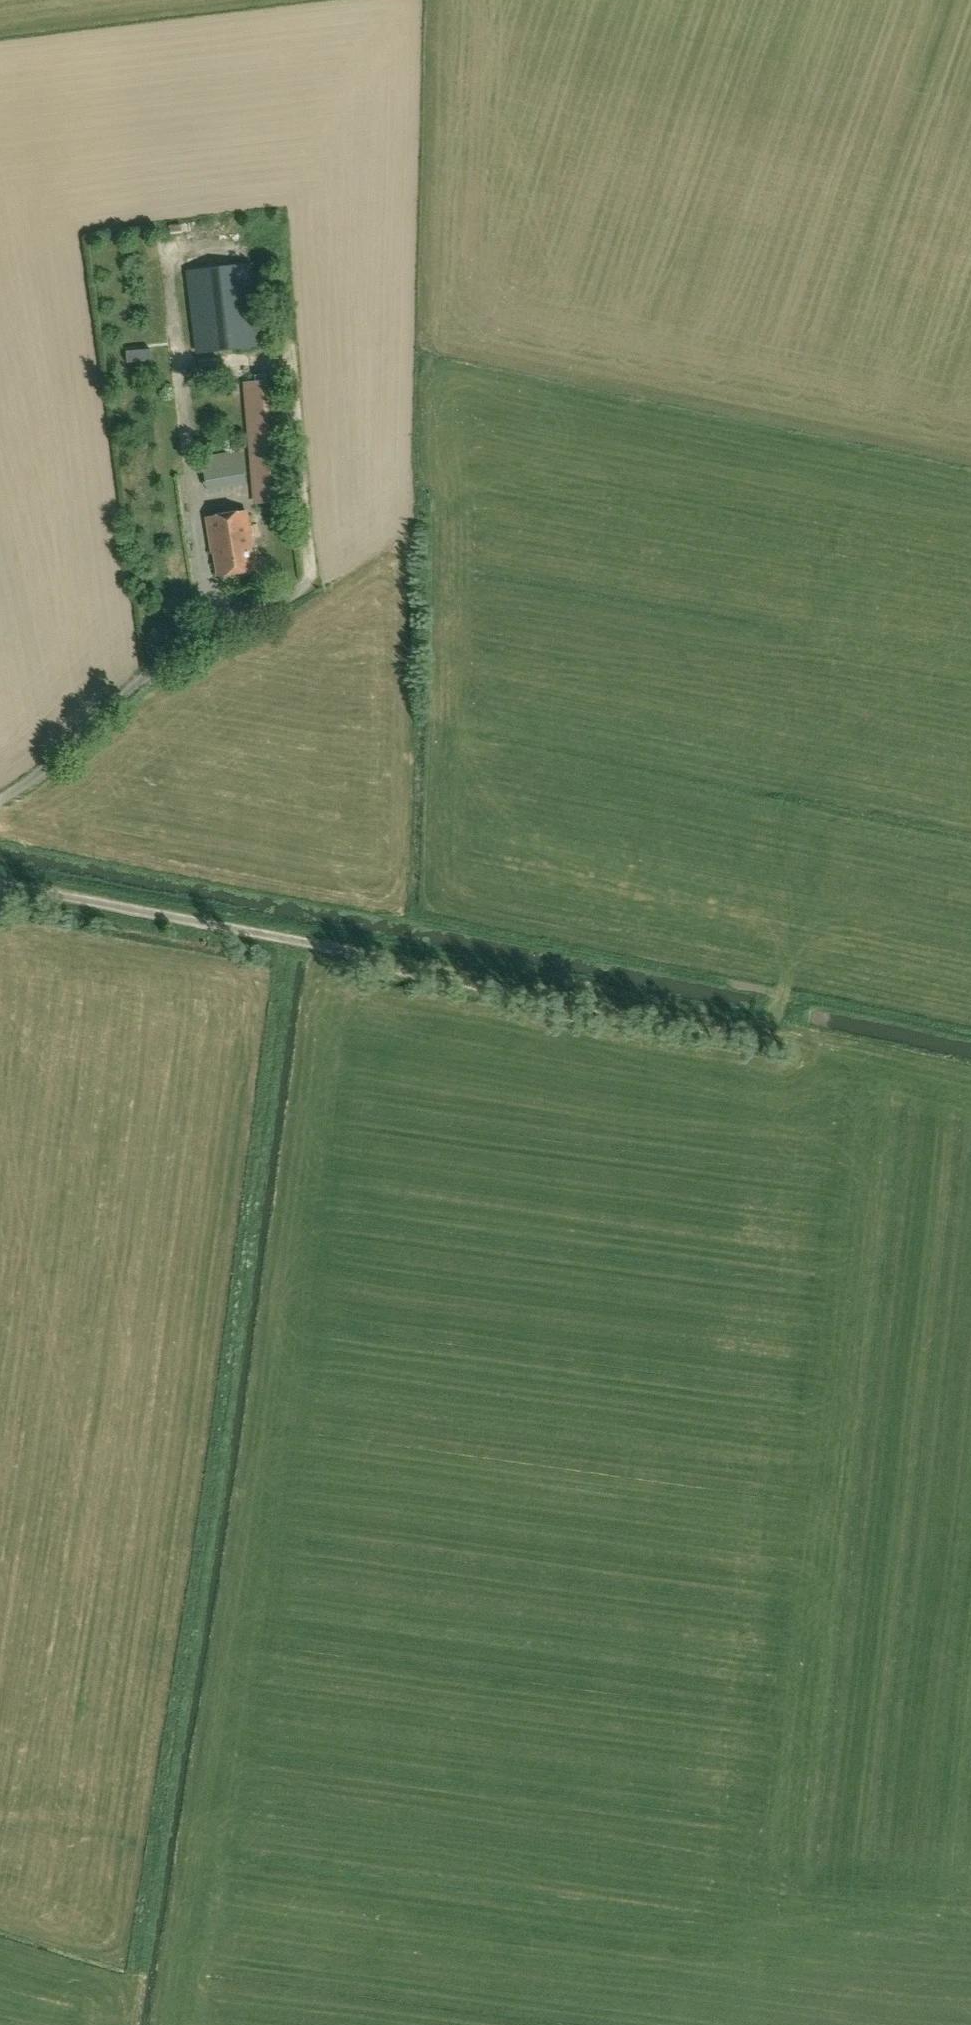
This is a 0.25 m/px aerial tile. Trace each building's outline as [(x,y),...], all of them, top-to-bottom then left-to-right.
[(196,288),(203,344),(246,339),(243,312),(233,314),(232,306),(250,304),(245,261),(236,262),(234,243),(201,247),(206,287),(196,288)] [(279,378),(244,381),(253,502),(289,500),(279,378)] [(194,444),(195,467),(233,466),(232,443),(194,444)] [(218,575),(253,569),(250,546),(252,546),(246,511),(207,518),(212,552),(214,552),(218,575)] [(253,533),(253,549),(273,549),(274,534),(253,533)]
